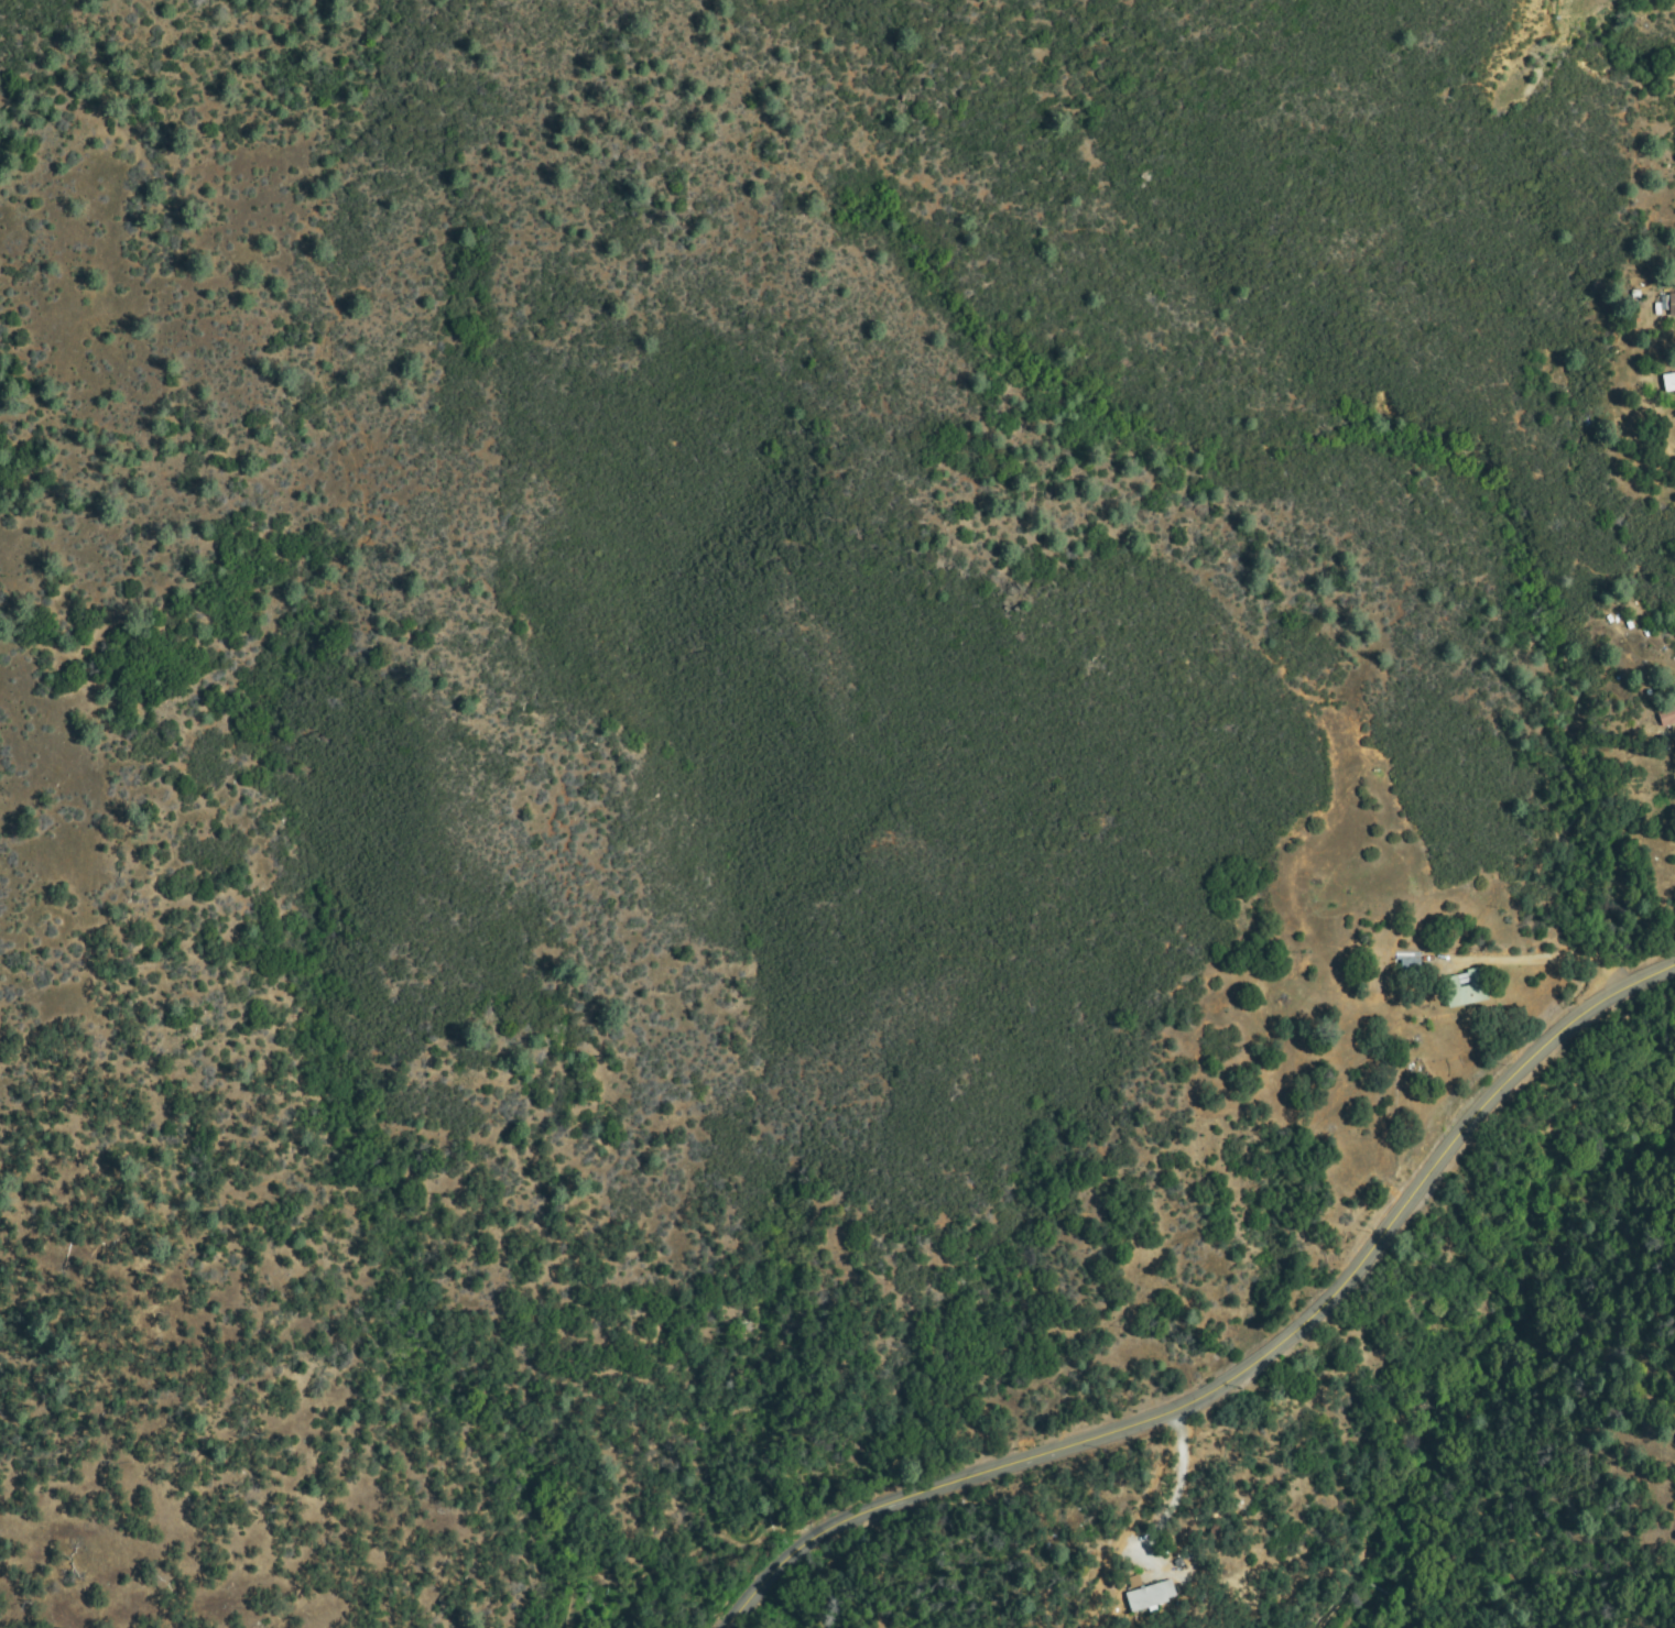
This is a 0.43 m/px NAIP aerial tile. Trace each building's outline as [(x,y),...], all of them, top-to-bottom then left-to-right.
[(1666,298),(1674,297),(1674,316),(1669,317),(1666,298)] [(1666,373),(1674,373),(1674,391),(1667,392),(1666,373)] [(1660,714),(1674,709),(1674,721),(1663,725),(1660,714)] [(1403,976),(1403,960),(1420,960),(1420,975),(1403,976)] [(1472,986),(1469,972),(1483,968),(1492,995),(1453,1007),(1444,980),(1456,976),(1459,990),(1472,986)] [(1170,1580),(1176,1596),(1135,1615),(1128,1598),(1170,1580)]
